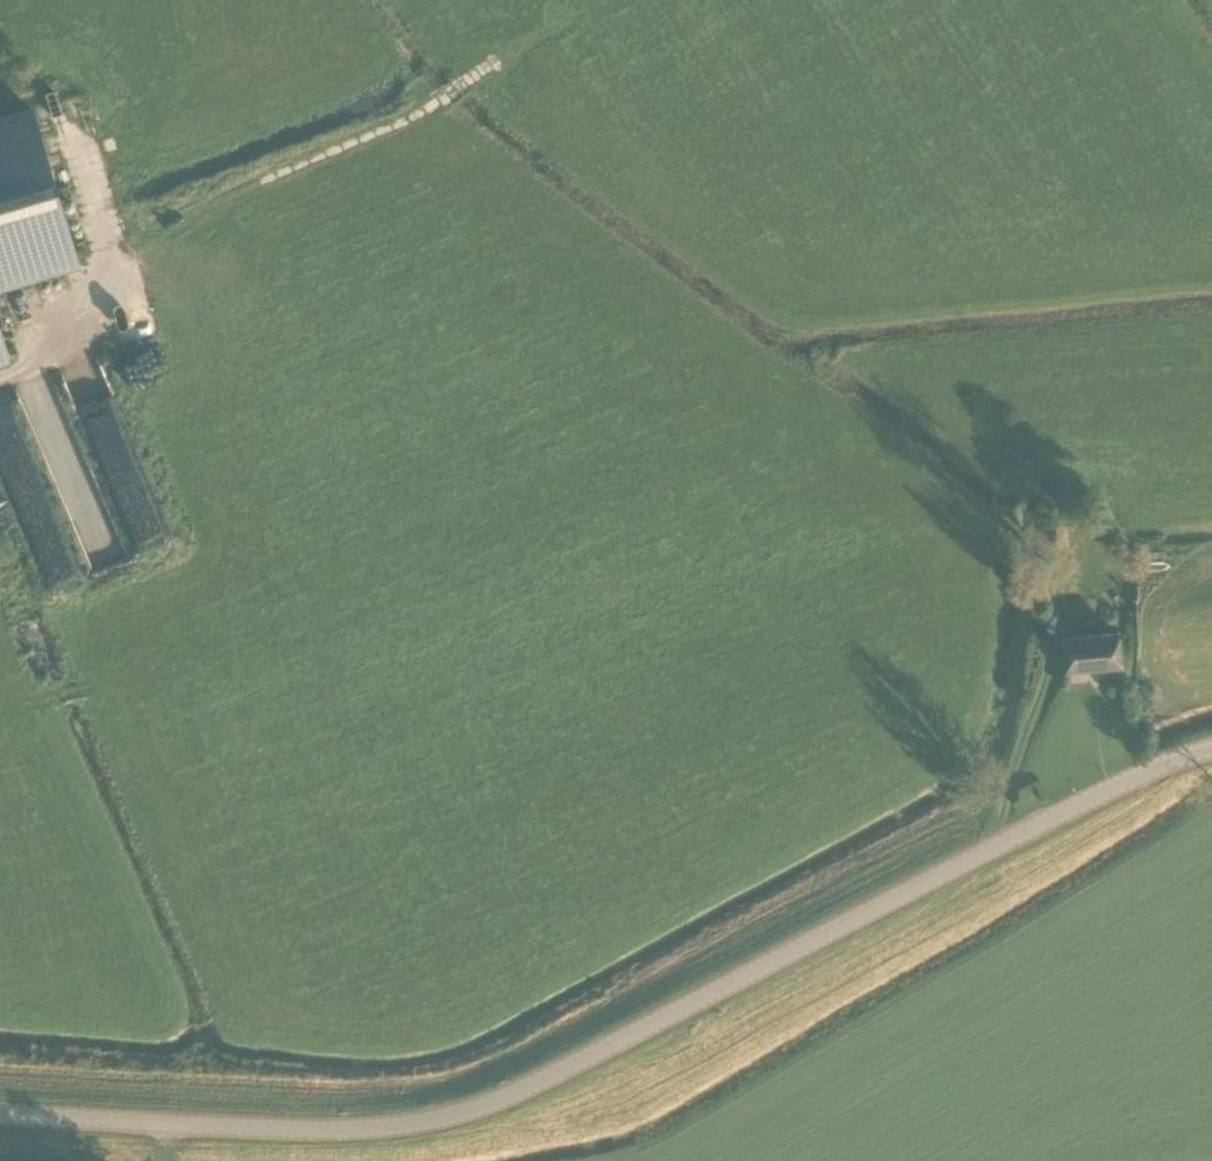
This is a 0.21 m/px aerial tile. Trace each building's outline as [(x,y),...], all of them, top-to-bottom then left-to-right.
[(79,264),(35,113),(0,123),(0,287),(79,264)] [(10,365),(0,330),(0,368),(10,365)] [(62,519),(26,531),(45,592),(82,580),(62,519)] [(1061,640),(1064,674),(1121,669),(1119,635),(1061,640)]
